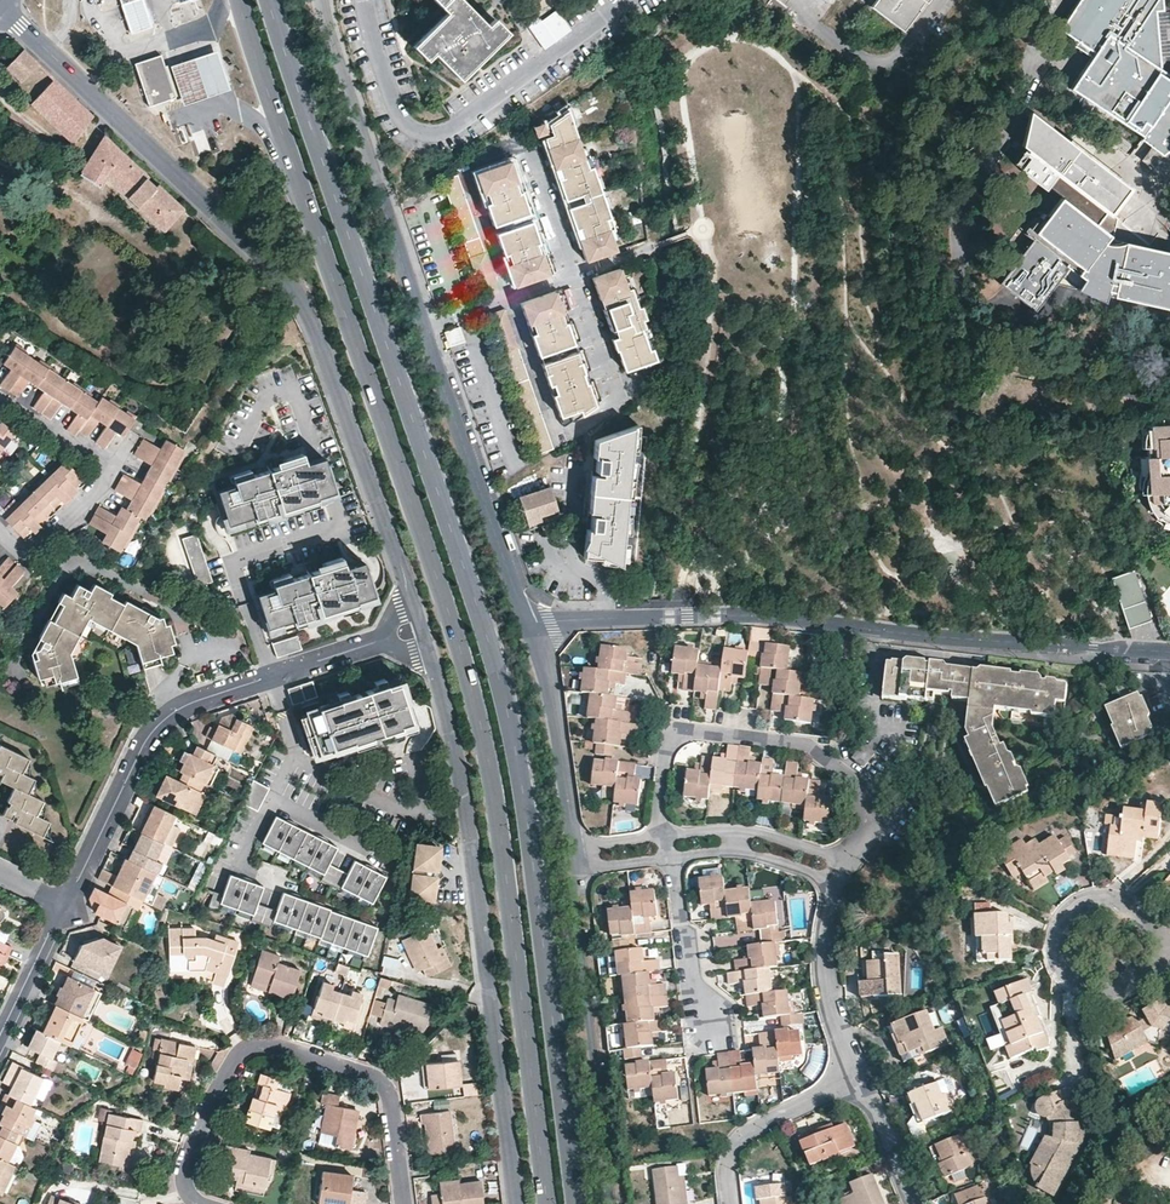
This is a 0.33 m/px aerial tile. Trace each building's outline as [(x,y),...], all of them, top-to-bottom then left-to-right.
[(130,34),(153,27),(144,0),(118,0),(130,34)] [(446,12),(412,46),(426,60),(433,53),(459,79),(507,32),(493,18),(486,25),(461,0),(434,0),(446,12)] [(778,16),(785,5),(778,0),(756,0),(778,16)] [(905,23),(922,0),(874,0),(905,23)] [(1161,70),(1155,13),(1162,12),(1161,0),(1078,0),(1059,29),(1073,38),(1069,44),(1091,58),(1070,89),(1143,136),(1151,124),(1169,134),(1169,76),(1161,70)] [(558,8),(529,24),(543,48),(572,32),(558,8)] [(34,60),(22,49),(14,58),(5,67),(20,82),(20,83),(36,97),(31,103),(73,143),(92,116),(34,60)] [(232,89),(218,50),(195,58),(171,66),(184,105),(207,97),(232,89)] [(162,56),(136,64),(150,107),(176,99),(162,56)] [(558,111),(559,116),(567,111),(570,123),(574,121),(568,104),(558,111)] [(1133,184),(1068,134),(1066,136),(1026,105),(1019,145),(1030,153),(1019,167),(1048,189),(1050,187),(1059,175),(1110,214),(1133,184)] [(567,111),(559,116),(547,124),(550,135),(543,137),(553,168),(564,164),(567,175),(556,179),(564,201),(584,193),(587,201),(566,208),(574,231),(584,227),(588,237),(577,240),(584,261),(614,251),(611,241),(607,230),(612,229),(608,219),(603,207),(600,197),(597,188),(593,177),(590,168),(586,157),(582,158),(579,149),(570,123),(567,111)] [(8,117),(2,127),(18,136),(23,127),(8,117)] [(540,122),(531,126),(534,135),(544,132),(540,122)] [(116,147),(103,135),(80,173),(100,185),(106,176),(163,230),(183,208),(157,184),(155,186),(145,177),(147,176),(127,157),(116,147)] [(474,172),(481,193),(492,189),(495,199),(484,203),(491,224),(504,220),(516,216),(529,211),(521,190),(518,191),(515,181),(518,180),(511,159),(474,172)] [(564,164),(553,168),(556,179),(567,175),(564,164)] [(1117,218),(1110,214),(1059,175),(1050,187),(1061,195),(1111,233),(1113,234),(1117,218)] [(597,176),(593,177),(597,188),(601,187),(597,176)] [(492,189),(481,193),(484,203),(495,199),(492,189)] [(564,201),(566,208),(587,201),(584,193),(564,201)] [(1126,239),(1121,242),(1116,243),(1110,243),(1105,241),(1111,233),(1061,195),(1032,232),(1037,236),(1003,281),(1041,310),(1065,279),(1079,286),(1078,288),(1106,301),(1108,289),(1115,290),(1114,294),(1169,306),(1169,249),(1126,239)] [(516,216),(504,220),(507,229),(519,224),(516,216)] [(532,220),(519,224),(507,229),(494,233),(502,255),(513,251),(517,261),(505,264),(513,286),(550,273),(543,252),(540,253),(537,243),(539,242),(532,220)] [(947,224),(939,224),(938,231),(946,233),(947,224)] [(574,231),(577,240),(588,237),(584,227),(574,231)] [(513,251),(502,255),(505,264),(517,261),(513,251)] [(625,292),(621,279),(617,270),(590,279),(598,301),(609,297),(612,307),(600,310),(608,332),(628,325),(630,333),(610,339),(609,340),(613,353),(615,352),(646,339),(643,328),(640,320),(636,309),(633,300),(629,290),(625,292)] [(625,278),(621,279),(625,292),(629,290),(625,278)] [(518,303),(526,326),(538,322),(541,331),(529,335),(536,356),(549,351),(560,348),(574,342),(567,322),(564,323),(561,314),(564,312),(556,291),(518,303)] [(609,297),(598,301),(600,310),(612,307),(609,297)] [(538,322),(526,326),(529,335),(541,331),(538,322)] [(608,332),(610,339),(630,333),(628,325),(608,332)] [(461,326),(445,332),(450,347),(466,341),(461,326)] [(654,362),(646,339),(615,352),(617,351),(621,360),(618,362),(622,372),(654,362)] [(32,356),(15,346),(3,364),(10,369),(13,371),(11,374),(8,372),(1,383),(0,384),(0,386),(8,391),(32,356)] [(560,348),(549,351),(552,360),(563,356),(560,348)] [(577,351),(563,356),(552,360),(539,364),(547,386),(558,383),(562,392),(550,396),(561,427),(595,402),(588,382),(585,383),(582,375),(585,373),(577,351)] [(28,382),(36,387),(48,367),(32,356),(8,391),(18,398),(27,384),(23,382),(25,379),(28,382)] [(48,367),(36,387),(43,392),(47,394),(45,397),(42,394),(33,408),(42,414),(65,378),(48,367)] [(61,404),(69,409),(82,389),(65,378),(42,414),(51,420),(60,406),(57,404),(58,402),(61,404)] [(558,383),(547,386),(550,396),(562,392),(558,383)] [(66,430),(75,436),(78,431),(99,400),(82,389),(69,409),(77,414),(80,416),(78,419),(75,417),(66,430)] [(117,408),(101,397),(99,400),(78,431),(87,437),(97,423),(93,421),(95,418),(98,421),(106,425),(117,408)] [(134,419),(117,408),(106,425),(95,442),(104,448),(113,435),(110,432),(111,430),(115,432),(122,437),(128,428),(134,419)] [(1169,421),(1169,426),(1161,426),(1148,427),(1149,441),(1150,458),(1142,458),(1145,495),(1151,494),(1152,508),(1161,515),(1169,523),(1169,416),(1169,421)] [(3,422),(0,420),(0,447),(3,449),(16,433),(3,422)] [(636,426),(593,442),(592,459),(595,459),(594,476),(590,476),(588,513),(591,513),(589,530),(586,530),(584,559),(625,562),(627,502),(636,426)] [(184,450),(166,439),(160,449),(158,452),(155,450),(157,447),(143,439),(138,447),(174,467),(184,450)] [(174,467),(138,447),(134,455),(148,463),(150,460),(153,462),(151,465),(146,475),(164,485),(174,467)] [(302,452),(285,458),(286,464),(304,458),(302,452)] [(317,458),(305,462),(317,498),(318,501),(329,498),(337,495),(330,471),(328,471),(323,456),(317,458)] [(235,484),(217,490),(225,515),(228,524),(242,519),(255,515),(256,518),(281,510),(299,504),(317,498),(305,462),(304,458),(286,464),(269,469),(268,470),(269,473),(262,476),(261,472),(257,473),(252,475),(234,480),(235,484)] [(83,480),(65,462),(50,476),(71,498),(78,491),(76,490),(74,488),(83,480)] [(256,467),(257,473),(261,472),(262,476),(269,473),(268,470),(269,469),(267,463),(256,467)] [(231,481),(234,480),(252,475),(250,469),(229,475),(231,481)] [(164,485),(146,475),(141,484),(139,488),(136,486),(138,482),(123,474),(121,477),(119,482),(154,502),(164,485)] [(71,498),(50,476),(35,491),(53,509),(60,503),(61,501),(62,503),(64,505),(71,498)] [(154,502),(119,482),(114,490),(129,498),(131,494),(134,496),(132,499),(126,510),(140,517),(144,520),(154,502)] [(539,515),(556,510),(548,487),(519,496),(528,524),(540,520),(539,515)] [(53,509),(35,491),(20,505),(41,528),(48,521),(46,519),(45,517),(53,509)] [(319,504),(318,501),(317,498),(299,504),(301,510),(319,504)] [(41,528),(20,505),(5,520),(23,539),(31,531),(32,532),(34,534),(41,528)] [(140,517),(126,510),(121,507),(116,516),(114,520),(110,518),(112,514),(98,506),(94,515),(130,535),(140,517)] [(283,516),(281,510),(256,518),(258,523),(277,517),(283,516)] [(559,519),(556,510),(539,515),(540,520),(528,524),(530,529),(559,519)] [(130,535),(94,515),(89,523),(104,531),(106,528),(109,529),(107,533),(102,542),(120,552),(130,535)] [(228,524),(225,515),(220,517),(224,531),(244,525),(242,519),(228,524)] [(1161,515),(1156,522),(1162,526),(1166,528),(1168,529),(1169,529),(1169,523),(1161,515)] [(197,533),(182,538),(198,586),(213,581),(197,533)] [(16,563),(8,556),(0,564),(0,581),(16,563)] [(341,556),(324,562),(326,568),(343,562),(341,556)] [(363,560),(345,566),(356,602),(357,605),(377,599),(369,575),(367,575),(363,560)] [(274,588),(256,594),(264,619),(267,628),(281,623),(294,619),(295,622),(320,614),(338,608),(356,602),(345,566),(343,562),(326,568),(308,573),(307,574),(308,577),(301,580),(300,576),(297,577),(291,579),(273,584),(274,588)] [(0,581),(0,603),(5,607),(18,592),(12,586),(8,583),(10,580),(14,584),(25,572),(16,563),(0,581)] [(295,571),(297,577),(300,576),(301,580),(308,577),(307,574),(308,573),(306,567),(301,569),(295,571)] [(1152,622),(1135,572),(1112,579),(1129,630),(1152,622)] [(270,585),(273,584),(291,579),(289,573),(269,579),(270,585)] [(93,582),(89,589),(86,596),(91,598),(93,593),(95,594),(99,585),(93,582)] [(86,596),(89,589),(77,583),(71,595),(63,591),(58,600),(63,602),(54,619),(49,617),(42,630),(46,633),(47,631),(50,633),(49,634),(53,636),(50,642),(43,639),(40,645),(34,647),(37,655),(32,657),(38,676),(41,675),(43,683),(59,678),(77,672),(72,655),(78,644),(73,641),(76,636),(80,638),(84,631),(79,629),(82,623),(87,626),(93,615),(94,615),(97,609),(113,618),(130,626),(127,632),(138,637),(144,658),(162,652),(176,648),(173,640),(177,638),(171,620),(167,621),(165,613),(156,615),(156,614),(147,610),(145,612),(144,611),(142,616),(139,614),(142,607),(124,598),(122,602),(116,599),(109,596),(111,592),(99,585),(95,594),(93,593),(91,598),(86,596)] [(358,608),(357,605),(356,602),(338,608),(340,614),(358,608)] [(144,603),(142,607),(139,614),(142,616),(144,611),(145,612),(147,610),(156,614),(156,615),(165,613),(144,603)] [(97,609),(94,615),(110,624),(113,618),(97,609)] [(322,620),(320,614),(295,622),(297,627),(322,620)] [(110,624),(127,632),(130,626),(113,618),(110,624)] [(267,628),(264,619),(259,621),(263,635),(283,629),(281,623),(267,628)] [(46,633),(42,630),(39,636),(43,639),(50,642),(53,636),(49,634),(50,633),(47,631),(46,633)] [(297,635),(272,643),(277,656),(302,648),(297,635)] [(750,651),(749,655),(759,656),(760,649),(761,641),(751,639),(750,647),(750,651)] [(766,657),(765,662),(775,663),(782,664),(790,665),(791,652),(792,644),(769,641),(768,651),(766,650),(766,657)] [(625,671),(638,672),(639,661),(633,660),(624,659),(625,654),(626,647),(600,644),(597,668),(625,671)] [(697,660),(698,649),(674,646),(672,670),(678,671),(684,671),(684,679),(683,687),(695,688),(697,664),(697,660)] [(738,674),(747,675),(749,655),(750,651),(736,649),(725,648),(723,667),(721,687),(732,688),(733,679),(734,674),(738,674)] [(164,659),(162,652),(144,658),(146,664),(164,659)] [(1054,715),(1064,716),(1067,682),(1057,681),(1055,677),(1047,676),(1046,682),(1041,681),(1042,676),(1039,671),(1021,670),(1020,676),(1011,675),(1012,668),(974,664),(974,668),(972,680),(955,679),(956,666),(956,662),(930,659),(930,665),(925,664),(925,658),(907,656),(904,659),(887,658),(884,694),(902,696),(902,689),(910,690),(910,695),(920,696),(920,691),(928,692),(928,689),(934,690),(945,691),(945,684),(953,685),(953,688),(959,689),(958,699),(969,700),(976,701),(975,707),(969,707),(969,709),(987,711),(988,702),(996,702),(995,708),(1005,709),(1013,710),(1013,704),(1019,704),(1025,705),(1025,712),(1030,712),(1030,707),(1038,708),(1038,713),(1038,714),(1048,715),(1048,709),(1055,710),(1054,715)] [(765,662),(763,680),(773,681),(774,675),(775,663),(765,662)] [(706,705),(718,706),(721,687),(723,667),(711,666),(697,664),(695,688),(702,689),(707,690),(707,695),(706,705)] [(790,665),(782,664),(781,676),(779,675),(778,682),(777,689),(802,692),(805,667),(793,666),(790,665)] [(974,668),(956,666),(955,679),(972,680),(974,668)] [(624,682),(625,671),(597,668),(583,667),(580,691),(585,692),(590,692),(608,694),(609,686),(610,680),(615,681),(624,682)] [(79,678),(77,672),(59,678),(61,683),(79,678)] [(375,686),(386,683),(384,677),(373,680),(375,686)] [(401,726),(403,725),(415,721),(401,680),(387,685),(401,726)] [(319,705),(320,708),(317,709),(309,712),(301,715),(306,729),(314,753),(333,746),(334,748),(343,745),(401,726),(387,685),(386,683),(375,686),(348,695),(328,702),(319,705)] [(1133,689),(1132,685),(1117,684),(1122,694),(1133,689)] [(328,702),(348,695),(346,689),(326,696),(328,702)] [(777,689),(776,706),(790,708),(789,715),(814,718),(817,694),(802,692),(777,689)] [(616,703),(617,696),(608,694),(590,692),(588,706),(587,718),(597,719),(629,723),(631,711),(621,710),(616,709),(616,703)] [(1149,728),(1152,726),(1154,725),(1149,714),(1150,710),(1143,694),(1142,694),(1138,696),(1137,692),(1112,702),(1114,708),(1109,711),(1114,720),(1117,718),(1119,722),(1121,727),(1116,729),(1119,739),(1125,737),(1127,743),(1151,732),(1149,728)] [(994,723),(995,708),(996,702),(988,702),(987,711),(969,709),(968,718),(986,720),(985,723),(992,724),(993,725),(994,723)] [(278,727),(273,710),(266,713),(271,729),(278,727)] [(236,750),(249,724),(243,721),(239,720),(236,714),(224,717),(221,724),(218,730),(214,728),(212,727),(207,736),(236,750)] [(1000,745),(993,725),(992,724),(985,723),(986,720),(968,718),(967,727),(970,737),(973,745),(976,754),(972,756),(975,765),(980,763),(982,769),(978,771),(981,780),(988,778),(991,786),(986,787),(990,798),(996,796),(998,802),(1021,792),(1020,787),(1024,786),(1026,785),(1020,768),(1015,767),(1013,763),(1015,762),(1011,754),(1007,752),(1004,744),(1000,745)] [(597,719),(594,745),(598,745),(614,747),(621,748),(622,739),(623,733),(629,733),(638,734),(639,724),(629,723),(597,719)] [(255,727),(249,724),(236,750),(243,754),(255,727)] [(401,726),(343,745),(345,752),(377,741),(403,732),(401,726)] [(725,782),(738,783),(742,743),(732,741),(730,741),(729,750),(728,757),(723,756),(715,755),(712,780),(725,782)] [(865,763),(875,749),(865,741),(855,755),(865,763)] [(738,783),(764,787),(767,761),(759,760),(753,759),(753,754),(755,745),(752,744),(742,743),(738,783)] [(3,771),(1,775),(0,777),(0,780),(12,786),(5,800),(10,802),(8,805),(5,804),(1,814),(7,817),(13,815),(14,811),(18,813),(16,817),(14,822),(37,833),(43,831),(47,822),(48,820),(43,817),(34,813),(39,802),(41,799),(37,798),(27,793),(33,781),(34,778),(30,776),(21,772),(27,759),(28,758),(0,744),(0,770),(3,771)] [(219,756),(197,745),(194,752),(191,751),(190,752),(186,761),(181,771),(185,772),(206,783),(211,785),(221,767),(215,764),(219,756)] [(614,747),(598,745),(597,752),(607,754),(614,755),(614,747)] [(333,746),(314,753),(312,753),(314,759),(335,752),(334,748),(333,746)] [(186,761),(190,752),(186,750),(183,755),(181,759),(186,761)] [(686,791),(710,795),(711,784),(712,780),(715,755),(704,753),(703,760),(702,767),(697,767),(689,766),(686,791)] [(764,787),(763,796),(787,799),(790,773),(783,772),(777,771),(778,766),(779,757),(768,755),(767,761),(764,787)] [(603,783),(616,785),(617,777),(618,770),(619,760),(613,759),(606,758),(606,760),(596,759),(593,782),(603,783)] [(790,773),(787,799),(798,800),(812,802),(815,776),(807,775),(802,775),(802,769),(804,760),(792,758),(790,773)] [(28,760),(27,759),(21,772),(30,776),(29,773),(28,772),(27,770),(27,769),(27,767),(28,765),(28,763),(29,762),(28,760)] [(619,760),(618,770),(629,771),(635,772),(637,762),(619,760)] [(206,783),(185,772),(181,780),(172,776),(165,779),(162,780),(163,784),(166,791),(170,789),(172,795),(168,797),(171,802),(191,812),(202,808),(208,794),(203,791),(206,783)] [(616,789),(615,799),(639,802),(642,778),(635,777),(628,776),(628,778),(617,777),(616,785),(616,789)] [(826,778),(815,776),(812,802),(811,807),(810,817),(834,820),(837,794),(830,793),(824,792),(825,785),(826,778)] [(985,785),(986,787),(991,786),(988,778),(981,780),(983,786),(985,785)] [(268,786),(254,779),(250,787),(246,795),(243,802),(256,809),(268,786)] [(34,782),(33,781),(27,793),(37,798),(37,796),(37,795),(36,794),(34,793),(33,791),(32,789),(33,788),(33,786),(34,784),(34,783),(34,782)] [(166,791),(163,784),(161,787),(157,795),(171,802),(168,797),(166,791)] [(1143,830),(1159,832),(1162,801),(1141,799),(1141,801),(1135,800),(1134,807),(1118,806),(1116,813),(1121,814),(1120,823),(1116,823),(1110,822),(1109,827),(1108,842),(1116,843),(1116,847),(1135,849),(1136,838),(1137,834),(1143,835),(1143,830)] [(40,803),(39,802),(34,813),(43,817),(42,816),(42,815),(41,814),(40,812),(40,811),(40,809),(41,806),(41,805),(40,803)] [(177,815),(155,804),(151,813),(155,814),(151,822),(148,821),(142,832),(143,833),(165,843),(173,824),(177,815)] [(338,846),(276,815),(262,842),(324,873),(321,878),(340,888),(341,886),(372,902),(386,875),(354,859),(348,872),(329,863),(338,846)] [(48,824),(47,822),(43,831),(37,833),(50,839),(50,838),(50,837),(49,835),(47,833),(46,831),(46,830),(47,828),(47,827),(48,825),(48,824)] [(174,847),(182,828),(173,824),(165,843),(166,843),(171,846),(174,847)] [(157,860),(166,843),(165,843),(143,833),(142,832),(138,840),(135,845),(133,849),(128,859),(130,860),(142,866),(156,872),(157,873),(163,863),(157,860)] [(207,832),(204,840),(216,844),(219,836),(207,832)] [(1071,858),(1067,854),(1058,839),(1053,833),(1038,843),(1035,837),(1024,843),(1014,850),(1011,845),(997,853),(1009,872),(1017,868),(1018,869),(1020,868),(1022,871),(1027,877),(1041,869),(1049,864),(1053,870),(1062,863),(1071,858)] [(1058,839),(1067,854),(1074,849),(1065,835),(1058,839)] [(1021,838),(1011,845),(1014,850),(1024,843),(1021,838)] [(1134,856),(1135,849),(1116,847),(1116,843),(1108,842),(1106,852),(1117,854),(1134,856)] [(157,860),(163,863),(171,846),(166,843),(157,860)] [(434,869),(438,866),(440,849),(438,846),(420,844),(417,846),(410,892),(413,897),(430,899),(434,896),(436,880),(433,877),(434,869)] [(128,859),(126,858),(119,873),(112,885),(117,887),(130,860),(128,859)] [(156,872),(142,866),(130,860),(117,887),(143,900),(156,872)] [(1064,867),(1062,863),(1053,870),(1055,873),(1064,867)] [(1045,875),(1053,870),(1049,864),(1041,869),(1045,875)] [(444,874),(438,866),(434,869),(433,877),(436,880),(444,874)] [(1012,877),(1022,871),(1020,868),(1018,869),(1017,868),(1009,872),(1012,877)] [(1046,878),(1045,875),(1041,869),(1027,877),(1033,887),(1046,878)] [(157,873),(156,872),(143,900),(144,900),(152,904),(165,876),(157,873)] [(257,903),(264,886),(230,874),(223,894),(214,891),(208,907),(218,910),(220,902),(253,914),(252,919),(271,926),(273,920),(320,936),(320,937),(367,954),(377,926),(330,909),(330,908),(283,891),(277,910),(257,903)] [(727,897),(726,889),(724,874),(699,877),(702,902),(709,901),(715,900),(715,898),(727,897)] [(117,887),(112,885),(109,893),(94,886),(92,892),(89,897),(90,897),(101,902),(96,912),(126,926),(135,907),(140,910),(144,900),(143,900),(117,887)] [(741,911),(754,910),(753,900),(752,896),(751,886),(726,889),(727,897),(727,904),(729,915),(736,914),(741,913),(741,911)] [(655,888),(631,891),(633,905),(634,913),(643,912),(644,914),(651,914),(658,913),(655,888)] [(101,902),(90,897),(96,912),(101,902)] [(755,917),(756,927),(762,927),(762,924),(768,924),(779,922),(776,898),(766,899),(753,900),(754,910),(755,917)] [(1006,921),(1006,909),(1005,909),(988,910),(987,899),(972,900),(973,911),(974,933),(979,933),(980,951),(996,951),(996,957),(1009,956),(1009,939),(1012,939),(1011,921),(1006,921)] [(710,906),(711,916),(729,915),(727,904),(716,905),(710,906)] [(634,913),(633,905),(608,908),(611,930),(622,929),(622,933),(629,932),(636,931),(634,921),(634,913)] [(143,911),(140,910),(135,907),(126,926),(133,930),(143,911)] [(736,919),(738,929),(756,927),(755,917),(742,918),(736,919)] [(644,920),(634,921),(636,931),(652,929),(651,919),(644,920)] [(442,960),(436,947),(427,927),(402,939),(416,970),(422,968),(424,972),(426,976),(451,964),(448,957),(442,960)] [(196,969),(196,958),(196,953),(202,953),(208,955),(207,960),(204,967),(216,972),(213,982),(218,984),(225,986),(239,941),(215,934),(213,940),(204,937),(195,938),(195,928),(168,929),(170,970),(196,969)] [(762,931),(763,941),(776,940),(780,939),(781,939),(781,937),(784,937),(783,929),(769,931),(762,931)] [(980,951),(979,933),(974,933),(975,957),(996,957),(996,951),(980,951)] [(611,939),(612,949),(616,948),(631,947),(629,937),(623,938),(611,939)] [(122,947),(103,938),(100,946),(91,949),(82,944),(78,952),(74,960),(108,975),(122,947)] [(100,946),(103,938),(82,944),(91,949),(100,946)] [(738,969),(771,965),(779,964),(777,952),(776,940),(763,941),(750,943),(751,950),(751,956),(746,956),(736,957),(738,969)] [(0,942),(0,958),(2,953),(8,956),(12,947),(0,942)] [(442,945),(436,947),(442,960),(448,957),(442,945)] [(618,963),(619,972),(624,972),(650,969),(661,968),(660,957),(651,958),(645,959),(644,953),(643,945),(631,947),(616,948),(618,963)] [(262,950),(252,980),(269,985),(268,991),(276,993),(291,998),(300,970),(277,962),(279,955),(262,950)] [(874,980),(868,981),(861,981),(861,995),(901,993),(899,955),(886,956),(886,960),(873,960),(874,975),(877,975),(877,980),(874,980)] [(384,956),(380,973),(400,978),(404,961),(384,956)] [(868,960),(868,981),(874,980),(877,980),(877,975),(874,975),(873,960),(868,960)] [(350,966),(338,962),(335,971),(347,975),(350,966)] [(747,985),(747,992),(774,988),(771,965),(738,969),(729,970),(730,980),(740,980),(746,979),(747,985)] [(625,985),(626,996),(668,991),(667,980),(657,981),(651,982),(651,977),(650,969),(624,972),(625,985)] [(58,995),(54,1003),(82,1017),(95,989),(67,976),(62,987),(65,988),(61,996),(58,995)] [(391,979),(381,976),(378,984),(389,988),(391,979)] [(1048,1046),(1037,1017),(1034,1018),(1025,994),(1029,992),(1032,991),(1027,978),(994,990),(1000,1004),(1011,1000),(1016,1015),(1002,1020),(1011,1045),(1006,1047),(1010,1057),(1033,1049),(1034,1052),(1048,1046)] [(269,985),(252,980),(251,985),(268,991),(269,985)] [(333,984),(323,981),(318,996),(317,996),(310,1016),(320,1019),(321,1014),(333,1018),(344,1022),(342,1026),(352,1029),(358,1008),(357,1007),(362,993),(351,990),(350,995),(331,989),(333,984)] [(65,988),(62,987),(60,986),(58,990),(56,994),(58,995),(61,996),(65,988)] [(764,1007),(764,1015),(781,1013),(791,1012),(789,998),(788,987),(774,988),(747,992),(749,1003),(757,1002),(763,1002),(764,1007)] [(82,1017),(88,1020),(101,992),(95,989),(82,1017)] [(668,991),(626,996),(630,1021),(655,1018),(655,1009),(654,1004),(660,1004),(669,1002),(668,991)] [(1034,1018),(1037,1017),(1039,1016),(1029,992),(1025,994),(1034,1018)] [(388,997),(387,1002),(382,1017),(380,1023),(384,1024),(389,1025),(391,1019),(420,1029),(425,1030),(432,1004),(398,993),(396,1000),(388,997)] [(387,1002),(374,998),(370,1013),(382,1017),(387,1002)] [(1169,1032),(1169,1011),(1168,1010),(1161,1000),(1142,1010),(1147,1018),(1138,1023),(1135,1018),(1107,1027),(1118,1060),(1134,1051),(1131,1046),(1144,1039),(1148,1044),(1148,1043),(1157,1046),(1159,1041),(1169,1044),(1169,1033),(1169,1032)] [(82,1017),(54,1003),(46,1020),(41,1031),(58,1039),(69,1044),(82,1017)] [(1002,1049),(1006,1047),(997,1022),(992,1007),(988,1009),(991,1018),(1002,1049)] [(915,1050),(917,1055),(949,1043),(942,1026),(934,1029),(926,1010),(893,1023),(897,1032),(901,1044),(906,1042),(910,1052),(915,1050)] [(791,1012),(781,1013),(782,1022),(789,1021),(799,1021),(799,1011),(795,1012),(791,1012)] [(627,1033),(628,1046),(641,1044),(653,1043),(653,1035),(652,1031),(659,1030),(667,1029),(666,1017),(655,1018),(630,1021),(625,1021),(627,1033)] [(391,1019),(389,1025),(419,1034),(420,1029),(391,1019)] [(997,1022),(1006,1047),(1011,1045),(1002,1020),(997,1022)] [(783,1028),(774,1029),(776,1039),(776,1046),(777,1054),(793,1052),(803,1051),(800,1028),(790,1028),(789,1027),(783,1028)] [(58,1039),(41,1031),(35,1028),(30,1039),(26,1046),(39,1053),(35,1062),(52,1070),(56,1060),(50,1057),(58,1039)] [(138,1044),(146,1048),(149,1030),(141,1029),(138,1044)] [(774,1029),(757,1030),(758,1041),(765,1040),(776,1039),(774,1029)] [(902,1055),(910,1052),(906,1042),(901,1044),(897,1032),(893,1033),(898,1045),(902,1055)] [(186,1058),(193,1060),(194,1053),(196,1045),(162,1039),(153,1080),(164,1082),(163,1085),(177,1088),(180,1077),(183,1078),(186,1058)] [(1144,1039),(1131,1046),(1134,1051),(1148,1044),(1144,1039)] [(628,1046),(624,1046),(625,1057),(636,1056),(642,1055),(641,1044),(628,1046)] [(759,1046),(753,1047),(755,1063),(756,1073),(768,1072),(779,1070),(778,1059),(777,1054),(776,1046),(766,1047),(760,1047),(759,1046)] [(132,1048),(126,1065),(136,1068),(142,1052),(132,1048)] [(728,1050),(732,1091),(744,1090),(758,1089),(756,1077),(756,1073),(755,1063),(746,1063),(741,1064),(740,1058),(739,1049),(737,1049),(728,1050)] [(709,1093),(732,1091),(728,1050),(718,1051),(717,1051),(717,1059),(718,1067),(713,1067),(707,1068),(709,1093)] [(668,1067),(667,1057),(650,1059),(651,1069),(662,1068),(668,1067)] [(189,1079),(193,1060),(186,1058),(183,1078),(189,1079)] [(457,1059),(426,1062),(427,1072),(429,1088),(460,1085),(457,1059)] [(651,1069),(650,1059),(642,1060),(637,1061),(637,1063),(627,1064),(629,1088),(652,1086),(651,1076),(651,1069)] [(13,1086),(9,1095),(31,1105),(44,1077),(44,1076),(14,1061),(7,1074),(4,1082),(13,1086)] [(652,1086),(654,1101),(679,1098),(676,1071),(668,1072),(662,1073),(662,1075),(651,1076),(652,1086)] [(256,1082),(258,1083),(262,1084),(258,1098),(254,1096),(253,1096),(245,1121),(268,1128),(274,1110),(284,1113),(290,1091),(289,1091),(276,1087),(279,1079),(279,1078),(259,1072),(256,1082)] [(53,1082),(44,1077),(36,1096),(44,1100),(53,1082)] [(291,1083),(279,1079),(276,1087),(289,1091),(291,1083)] [(465,1096),(477,1092),(474,1081),(462,1085),(465,1096)] [(940,1095),(935,1082),(909,1093),(913,1103),(916,1102),(918,1109),(908,1124),(914,1138),(928,1133),(923,1121),(951,1109),(945,1093),(940,1095)] [(262,1084),(258,1083),(256,1090),(254,1096),(258,1098),(262,1084)] [(353,1124),(356,1109),(338,1105),(340,1095),(322,1092),(320,1102),(326,1103),(320,1132),(336,1135),(334,1145),(352,1149),(357,1125),(353,1124)] [(7,1104),(12,1107),(8,1115),(3,1112),(2,1112),(0,1114),(0,1123),(10,1128),(27,1136),(35,1120),(36,1117),(33,1116),(36,1108),(31,1105),(9,1095),(7,1094),(3,1102),(7,1104)] [(1080,1125),(1083,1124),(1068,1094),(1052,1101),(1052,1105),(1045,1106),(1038,1114),(1039,1120),(1043,1124),(1050,1126),(1054,1124),(1056,1130),(1057,1132),(1054,1139),(1049,1137),(1044,1135),(1030,1164),(1031,1165),(1031,1172),(1038,1186),(1037,1187),(1053,1196),(1082,1144),(1079,1143),(1081,1134),(1081,1133),(1080,1125)] [(12,1107),(7,1104),(4,1108),(2,1112),(3,1112),(8,1115),(12,1107)] [(450,1109),(421,1113),(422,1123),(425,1123),(426,1133),(429,1153),(455,1151),(450,1109)] [(108,1112),(106,1123),(118,1126),(120,1114),(108,1112)] [(118,1126),(106,1123),(101,1152),(112,1155),(112,1159),(127,1161),(131,1139),(132,1134),(133,1129),(141,1131),(143,1119),(120,1114),(118,1126)] [(43,1123),(35,1120),(27,1136),(35,1140),(43,1123)] [(849,1121),(845,1123),(854,1146),(859,1144),(849,1121)] [(817,1134),(837,1126),(835,1122),(816,1130),(817,1134)] [(10,1162),(18,1144),(6,1138),(10,1128),(0,1123),(0,1157),(10,1162)] [(854,1146),(845,1123),(837,1126),(817,1134),(816,1130),(803,1135),(814,1162),(827,1157),(830,1164),(861,1151),(859,1144),(854,1146)] [(1029,1128),(1022,1147),(1031,1150),(1038,1130),(1029,1128)] [(336,1135),(320,1132),(318,1142),(334,1145),(336,1135)] [(970,1166),(956,1135),(935,1144),(942,1162),(938,1164),(944,1177),(951,1174),(964,1169),(970,1166)] [(136,1140),(131,1139),(127,1161),(112,1159),(112,1155),(101,1152),(99,1162),(131,1167),(136,1140)] [(268,1172),(271,1158),(249,1153),(250,1149),(225,1145),(223,1155),(228,1156),(224,1176),(231,1177),(236,1179),(243,1180),(243,1182),(265,1186),(268,1172)] [(0,1157),(0,1193),(1,1193),(5,1183),(16,1187),(24,1169),(10,1162),(0,1157)] [(678,1174),(677,1165),(654,1167),(658,1203),(674,1203),(682,1203),(678,1174)] [(967,1177),(964,1169),(951,1174),(954,1182),(967,1177)] [(318,1200),(337,1203),(365,1203),(365,1199),(366,1190),(350,1189),(352,1175),(322,1170),(318,1200)] [(689,1202),(685,1173),(678,1174),(682,1203),(689,1202)] [(871,1174),(850,1182),(852,1189),(854,1194),(852,1194),(851,1195),(848,1196),(840,1200),(842,1203),(883,1203),(871,1174)] [(243,1180),(236,1179),(235,1186),(264,1192),(265,1186),(243,1182),(243,1180)] [(460,1203),(461,1203),(484,1203),(481,1180),(459,1183),(458,1179),(438,1181),(440,1194),(430,1195),(431,1203),(451,1203),(460,1203)] [(11,1198),(16,1187),(5,1183),(1,1193),(11,1198)] [(791,1195),(786,1195),(785,1185),(762,1188),(763,1198),(760,1198),(760,1203),(792,1203),(791,1195)] [(955,1197),(957,1203),(990,1203),(989,1203),(992,1203),(986,1188),(983,1187),(978,1188),(955,1197)]
